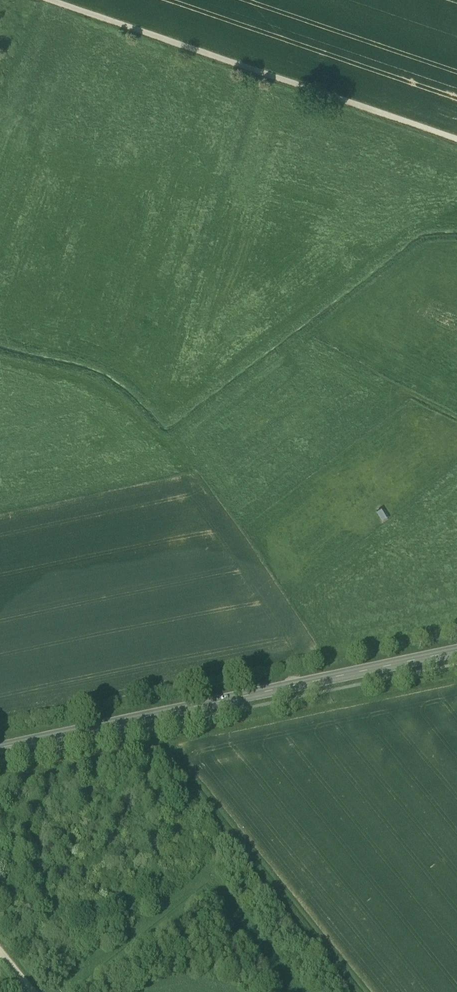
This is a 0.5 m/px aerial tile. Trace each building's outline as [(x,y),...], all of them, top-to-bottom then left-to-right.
[(381,507),(376,510),(381,517),(385,514),(381,507)]
